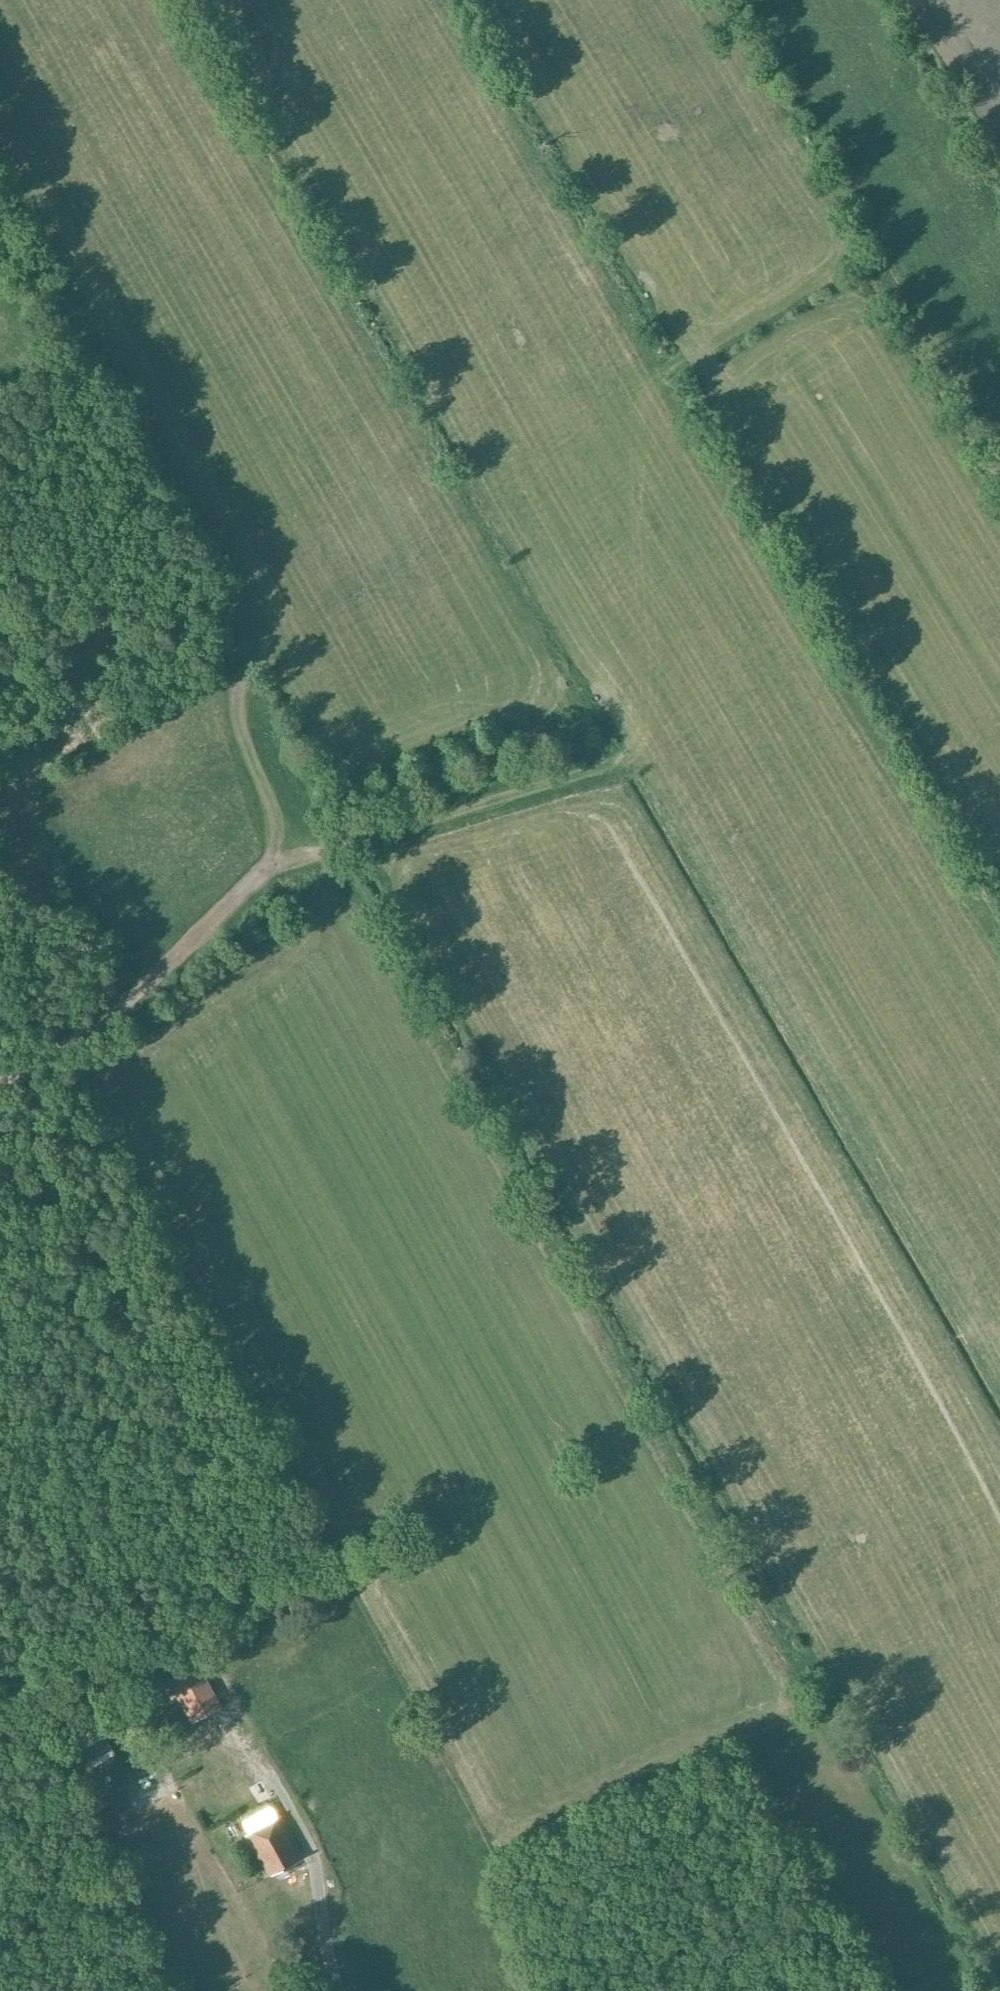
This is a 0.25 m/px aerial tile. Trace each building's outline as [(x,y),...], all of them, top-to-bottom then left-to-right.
[(201,1663),(173,1678),(186,1703),(214,1688),(201,1663)] [(263,1810),(276,1804),(263,1780),(250,1787),(263,1810)] [(271,1876),(304,1860),(282,1816),(247,1834),(263,1865),(265,1864),(271,1876)]
